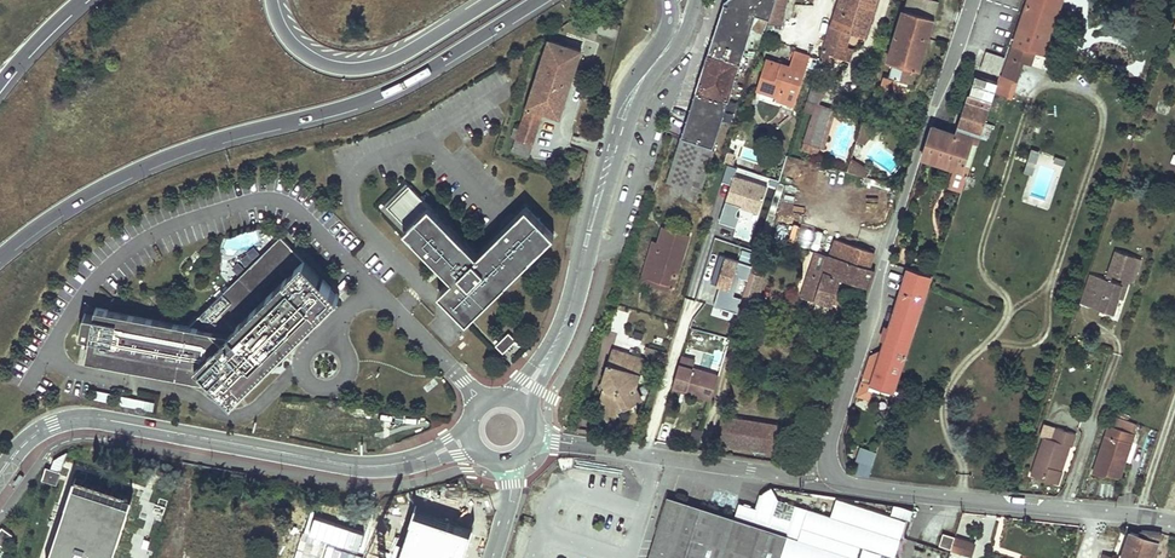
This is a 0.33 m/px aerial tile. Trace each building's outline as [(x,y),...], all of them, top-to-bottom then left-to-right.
[(732,0),(725,0),(717,27),(733,32),(734,29),(737,30),(741,18),(751,21),(755,7),(732,0)] [(755,7),(771,12),(775,0),(732,0),(755,7)] [(771,12),(768,20),(780,24),(782,18),(785,18),(788,0),(775,0),(771,12)] [(830,25),(829,24),(822,50),(828,52),(834,54),(833,57),(845,60),(849,47),(846,46),(850,32),(862,36),(874,0),(839,0),(830,25)] [(862,36),(866,37),(878,0),(874,0),(862,36)] [(938,3),(927,0),(905,0),(887,61),(892,62),(888,77),(896,79),(910,83),(915,69),(920,70),(938,3)] [(1013,44),(1024,48),(1042,54),(1060,0),(1028,0),(1013,44)] [(733,32),(717,27),(696,91),(702,92),(697,108),(708,111),(703,128),(686,121),(681,137),(695,142),(710,147),(711,148),(751,21),(741,18),(737,30),(734,29),(733,32)] [(559,117),(581,50),(548,39),(519,129),(515,128),(511,138),(515,139),(511,152),(528,157),(543,112),(559,117)] [(1161,61),(1174,65),(1174,43),(1169,41),(1161,61)] [(1024,48),(1013,44),(1009,57),(1020,59),(1024,48)] [(850,61),(854,48),(849,47),(845,60),(850,61)] [(792,104),(808,55),(793,50),(788,65),(770,60),(767,71),(762,69),(756,89),(780,97),(778,100),(792,104)] [(828,52),(822,50),(819,62),(825,63),(828,52)] [(986,51),(980,69),(999,75),(1005,57),(986,51)] [(1009,57),(1004,73),(1015,76),(1020,59),(1009,57)] [(896,79),(888,77),(883,75),(880,84),(893,88),(896,79)] [(979,138),(997,82),(974,75),(956,134),(978,141),(979,138)] [(813,82),(804,109),(812,113),(817,104),(827,87),(813,82)] [(702,92),(696,91),(686,121),(703,128),(708,111),(697,108),(702,92)] [(819,147),(831,109),(817,104),(812,113),(801,150),(817,155),(819,147)] [(831,109),(819,147),(823,148),(835,111),(831,109)] [(881,125),(863,123),(858,142),(865,144),(871,137),(880,133),(881,125)] [(956,134),(932,126),(922,157),(954,168),(961,170),(963,164),(970,166),(978,141),(956,134)] [(677,149),(710,159),(713,151),(711,148),(710,147),(695,142),(681,137),(677,149)] [(697,167),(706,171),(710,159),(677,149),(667,182),(689,190),(697,167)] [(850,159),(847,169),(867,175),(870,165),(850,159)] [(962,190),(970,166),(963,164),(961,170),(954,168),(948,186),(962,190)] [(737,168),(727,165),(722,182),(732,185),(720,223),(737,228),(740,218),(736,217),(738,211),(741,208),(759,213),(767,187),(735,176),(737,168)] [(689,190),(700,193),(706,171),(697,167),(689,190)] [(429,204),(406,181),(380,206),(404,229),(429,204)] [(429,204),(404,229),(442,268),(452,278),(440,290),(469,319),(556,233),(528,205),(480,253),(467,240),(430,203),(429,204)] [(673,285),(688,234),(663,226),(658,242),(648,277),(673,285)] [(302,257),(281,235),(189,323),(227,331),(231,327),(235,330),(308,260),(304,256),(302,257)] [(648,277),(658,242),(653,240),(639,283),(671,293),(673,285),(648,277)] [(824,272),(828,256),(816,253),(811,267),(824,272)] [(1137,261),(1116,254),(1108,276),(1122,281),(1129,284),(1137,261)] [(752,265),(720,255),(711,282),(720,285),(714,306),(737,313),(741,302),(742,298),(733,295),(739,276),(748,279),(752,265)] [(874,269),(828,256),(824,272),(811,267),(801,295),(832,305),(840,278),(868,288),(874,269)] [(341,294),(308,260),(235,330),(231,327),(227,331),(195,361),(213,379),(231,399),(290,343),(341,294)] [(750,324),(766,271),(752,266),(736,320),(750,324)] [(898,297),(921,304),(931,275),(907,267),(898,297)] [(1122,281),(1116,299),(1122,302),(1129,284),(1122,281)] [(1092,296),(1083,293),(1079,305),(1088,308),(1092,296)] [(921,304),(898,297),(894,311),(916,319),(921,304)] [(189,323),(98,306),(89,356),(102,358),(213,379),(195,361),(227,331),(189,323)] [(893,393),(916,319),(894,311),(881,350),(880,354),(876,356),(875,353),(871,355),(864,376),(872,379),(870,385),(893,393)] [(509,347),(516,340),(509,332),(496,345),(503,353),(509,347)] [(642,360),(612,349),(601,382),(604,389),(602,390),(599,399),(605,410),(612,413),(639,399),(633,387),(642,360)] [(690,394),(711,400),(718,375),(693,367),(696,359),(682,355),(673,384),(691,390),(690,394)] [(867,396),(870,385),(872,379),(864,376),(858,393),(867,396)] [(673,384),(672,388),(690,394),(691,390),(673,384)] [(605,410),(599,399),(594,402),(602,418),(612,413),(605,410)] [(1108,426),(1093,473),(1103,477),(1107,473),(1116,478),(1120,476),(1125,462),(1123,459),(1128,443),(1131,444),(1138,424),(1113,416),(1110,426),(1108,426)] [(772,451),(775,427),(719,419),(716,443),(772,451)] [(1055,430),(1042,425),(1038,438),(1042,439),(1043,438),(1052,442),(1055,430)] [(1074,436),(1055,430),(1052,442),(1043,438),(1042,439),(1030,477),(1056,486),(1060,473),(1057,472),(1065,446),(1069,447),(1070,448),(1074,436)] [(862,445),(853,471),(868,476),(876,449),(862,445)] [(1069,447),(1065,446),(1057,472),(1060,473),(1069,447)] [(61,471),(47,466),(43,477),(57,482),(61,471)] [(68,479),(44,557),(107,557),(125,496),(68,479)] [(786,534),(798,538),(807,509),(778,500),(771,488),(761,493),(756,508),(739,503),(733,519),(667,498),(648,557),(778,557),(786,534)] [(908,518),(911,509),(894,504),(891,512),(908,518)] [(363,527),(306,507),(290,557),(352,557),(363,527)] [(471,537),(412,517),(399,557),(464,557),(471,537)] [(12,533),(2,526),(0,529),(0,543),(3,545),(12,533)] [(1160,533),(1141,530),(1140,536),(1130,533),(1121,557),(1152,557),(1160,533)] [(943,534),(939,546),(951,549),(954,538),(943,534)] [(954,538),(951,549),(969,555),(972,544),(954,538)]
